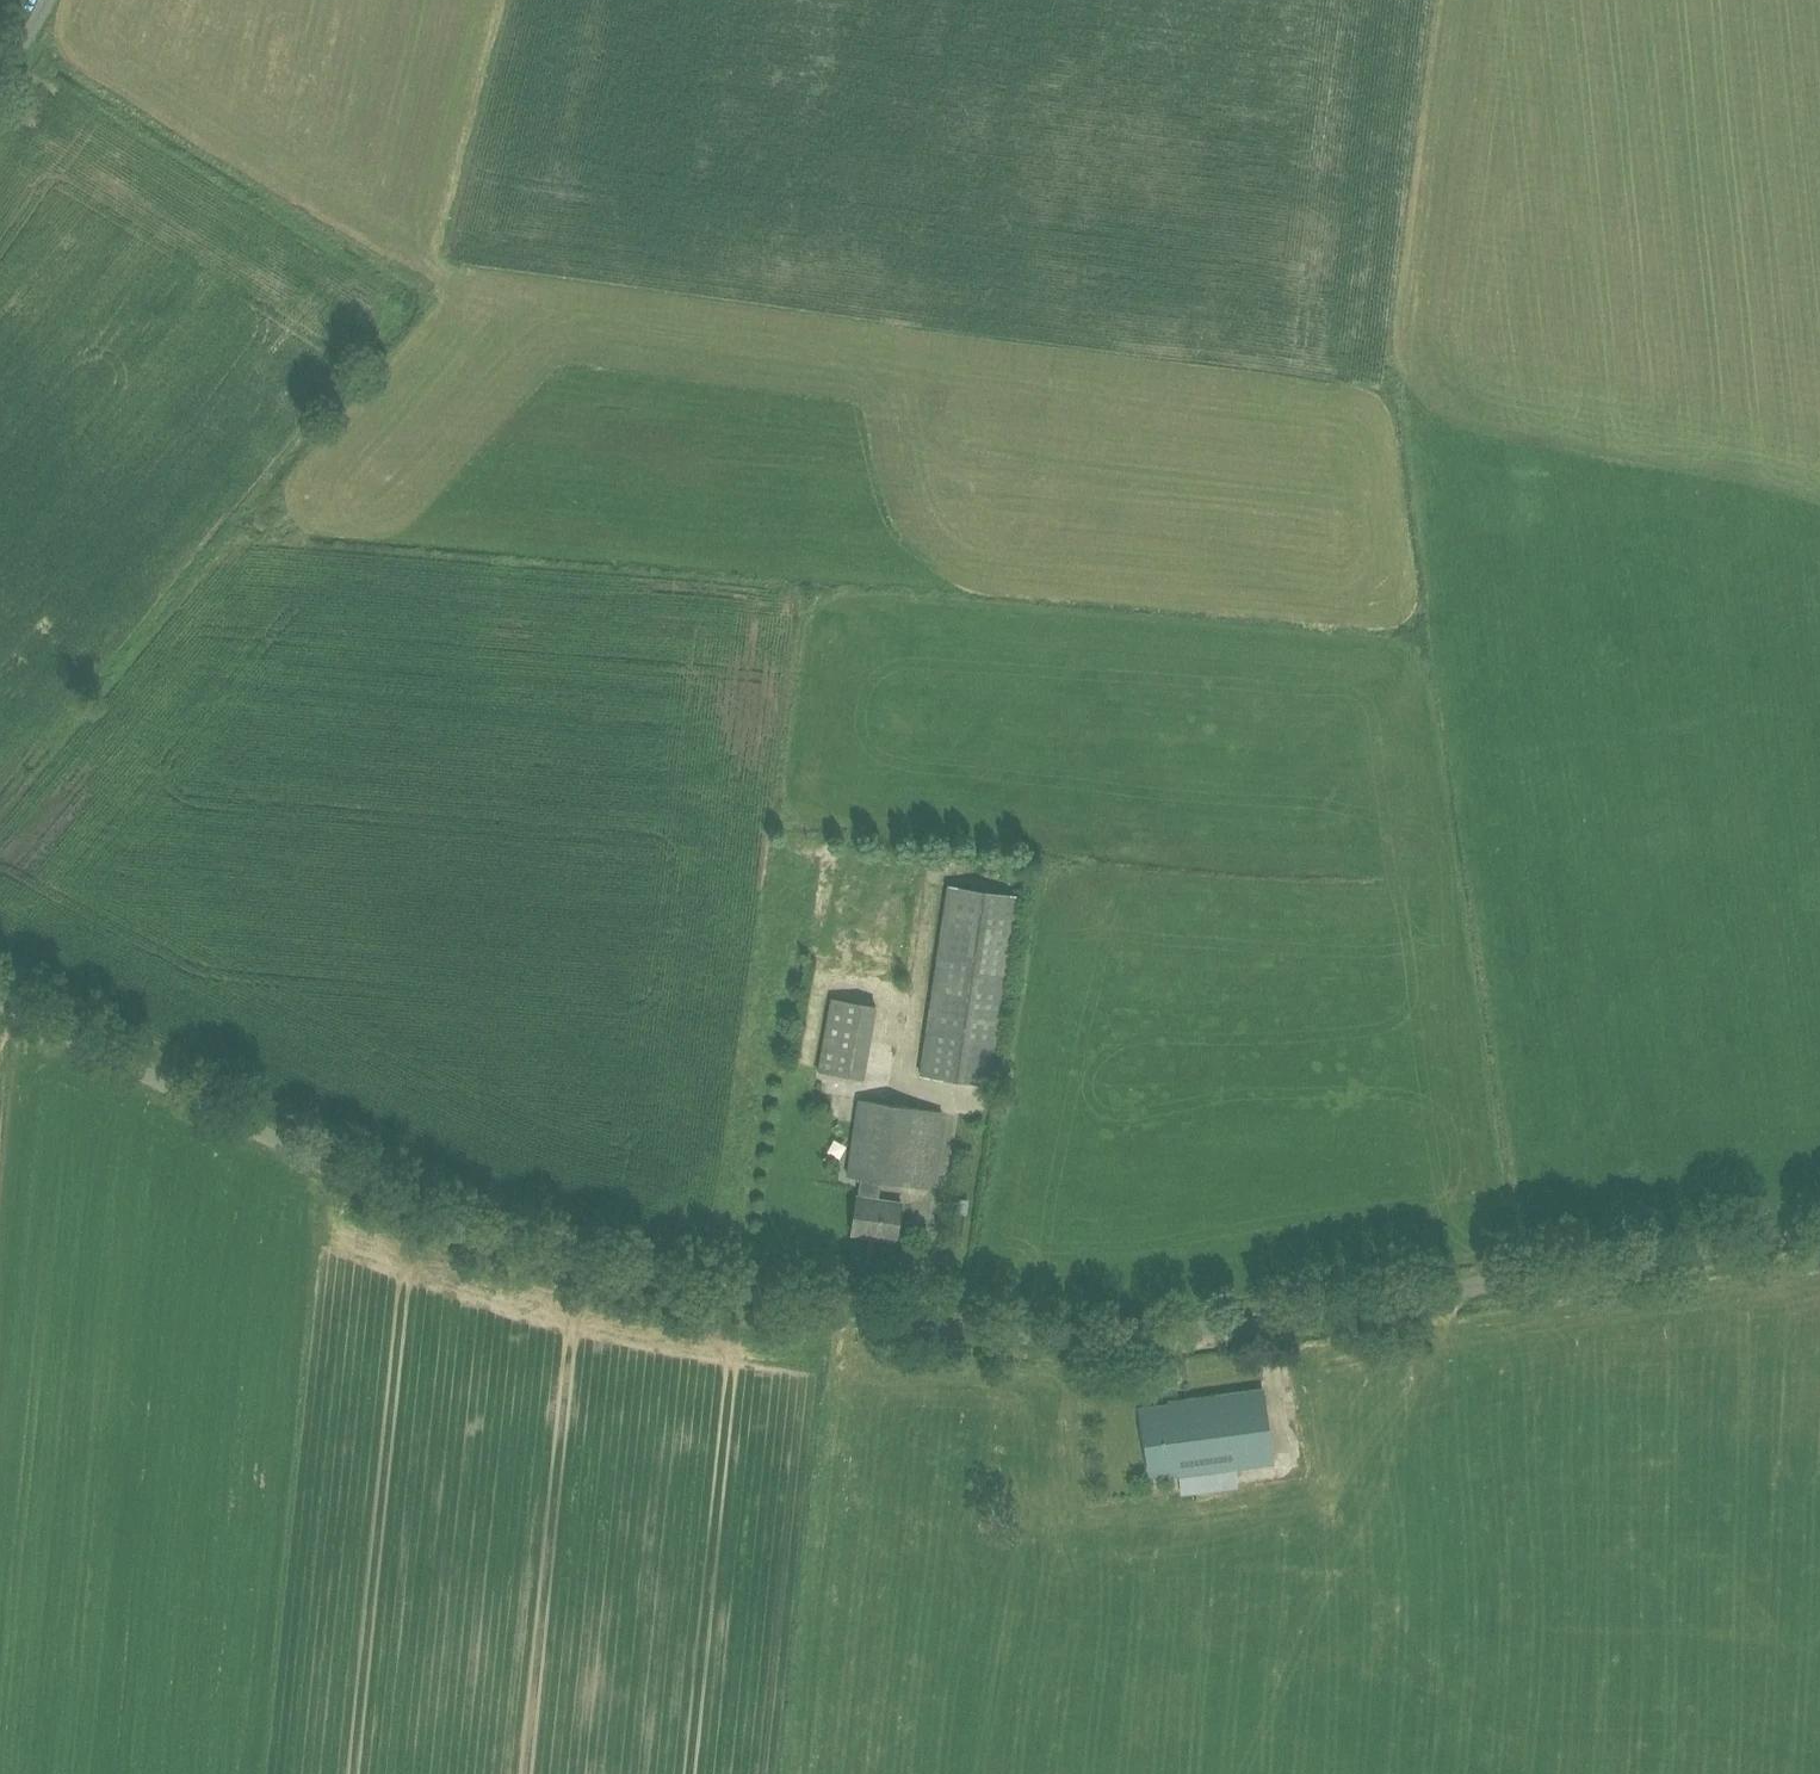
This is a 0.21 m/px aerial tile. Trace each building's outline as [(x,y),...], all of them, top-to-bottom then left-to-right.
[(944,885),(919,1074),(990,1084),(1015,894),(944,885)] [(863,1080),(876,1007),(832,999),(819,1072),(863,1080)] [(861,1178),(854,1233),(898,1239),(903,1202),(880,1199),(882,1181),(932,1187),(941,1110),(858,1100),(848,1177),(861,1178)] [(1187,1492),(1189,1491),(1214,1488),(1211,1469),(1273,1462),(1265,1392),(1141,1406),(1149,1477),(1179,1472),(1179,1475),(1185,1474),(1187,1492)]
